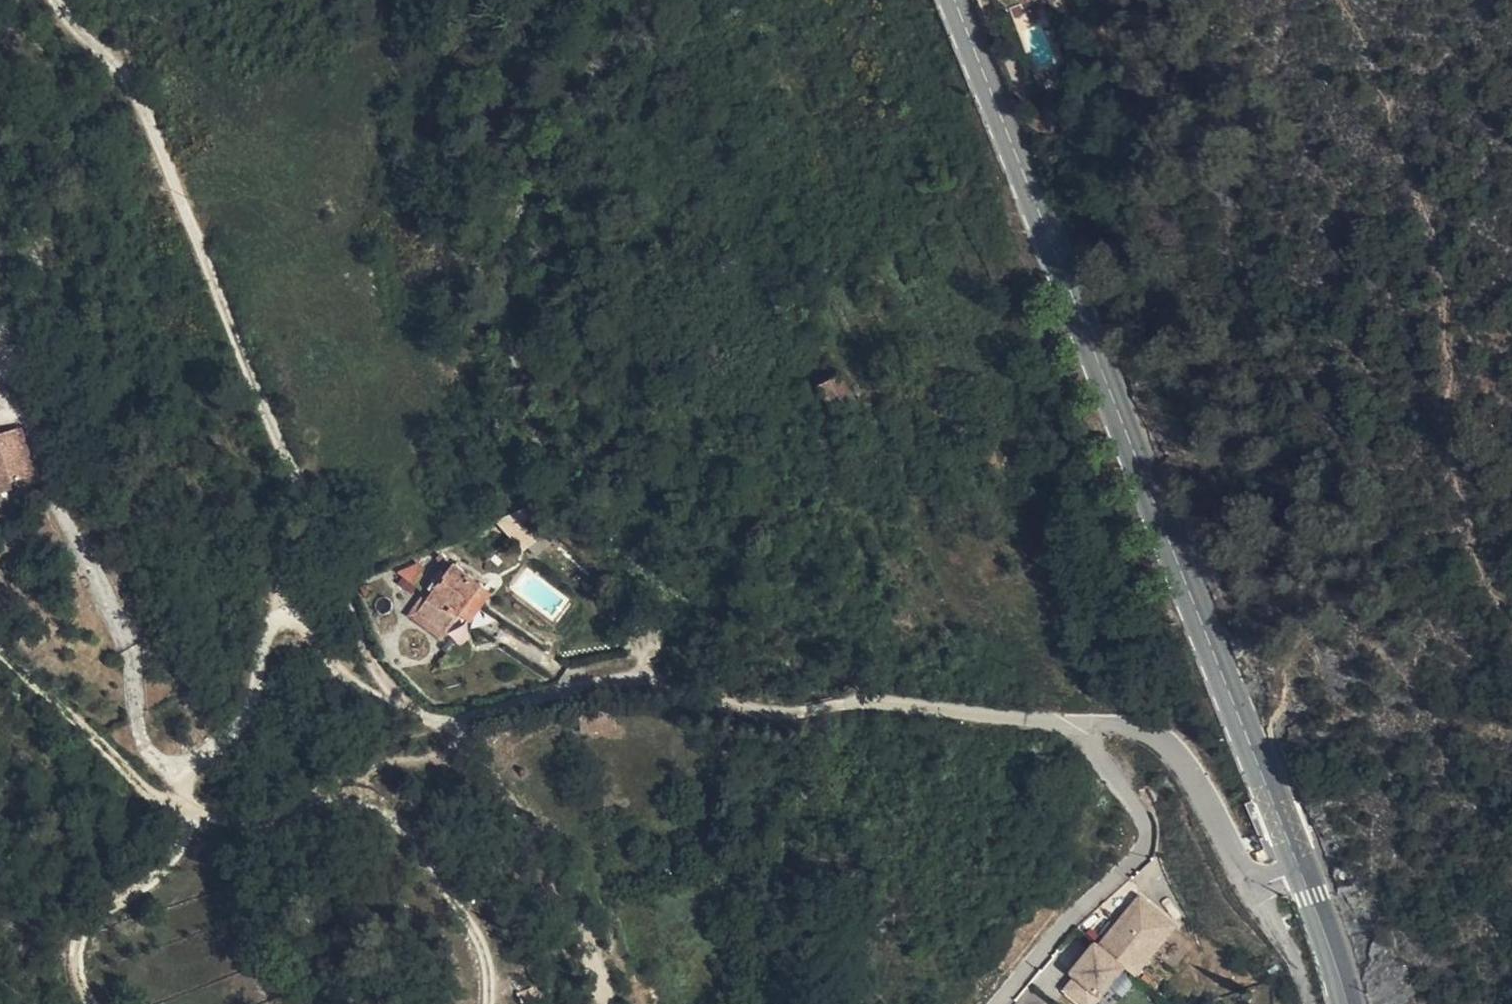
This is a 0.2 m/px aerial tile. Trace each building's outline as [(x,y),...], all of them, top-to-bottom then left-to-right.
[(465,360),(475,357),(466,338),(456,342),(465,360)] [(843,413),(860,408),(846,377),(829,386),(843,413)] [(0,433),(0,493),(40,480),(23,434),(3,440),(0,433)] [(470,624),(493,597),(468,578),(444,615),(453,623),(460,616),(470,624)] [(1136,978),(1179,926),(1137,891),(1057,989),(1075,1003),(1096,1003),(1125,968),(1136,978)] [(557,905),(550,908),(555,918),(561,914),(557,905)]
